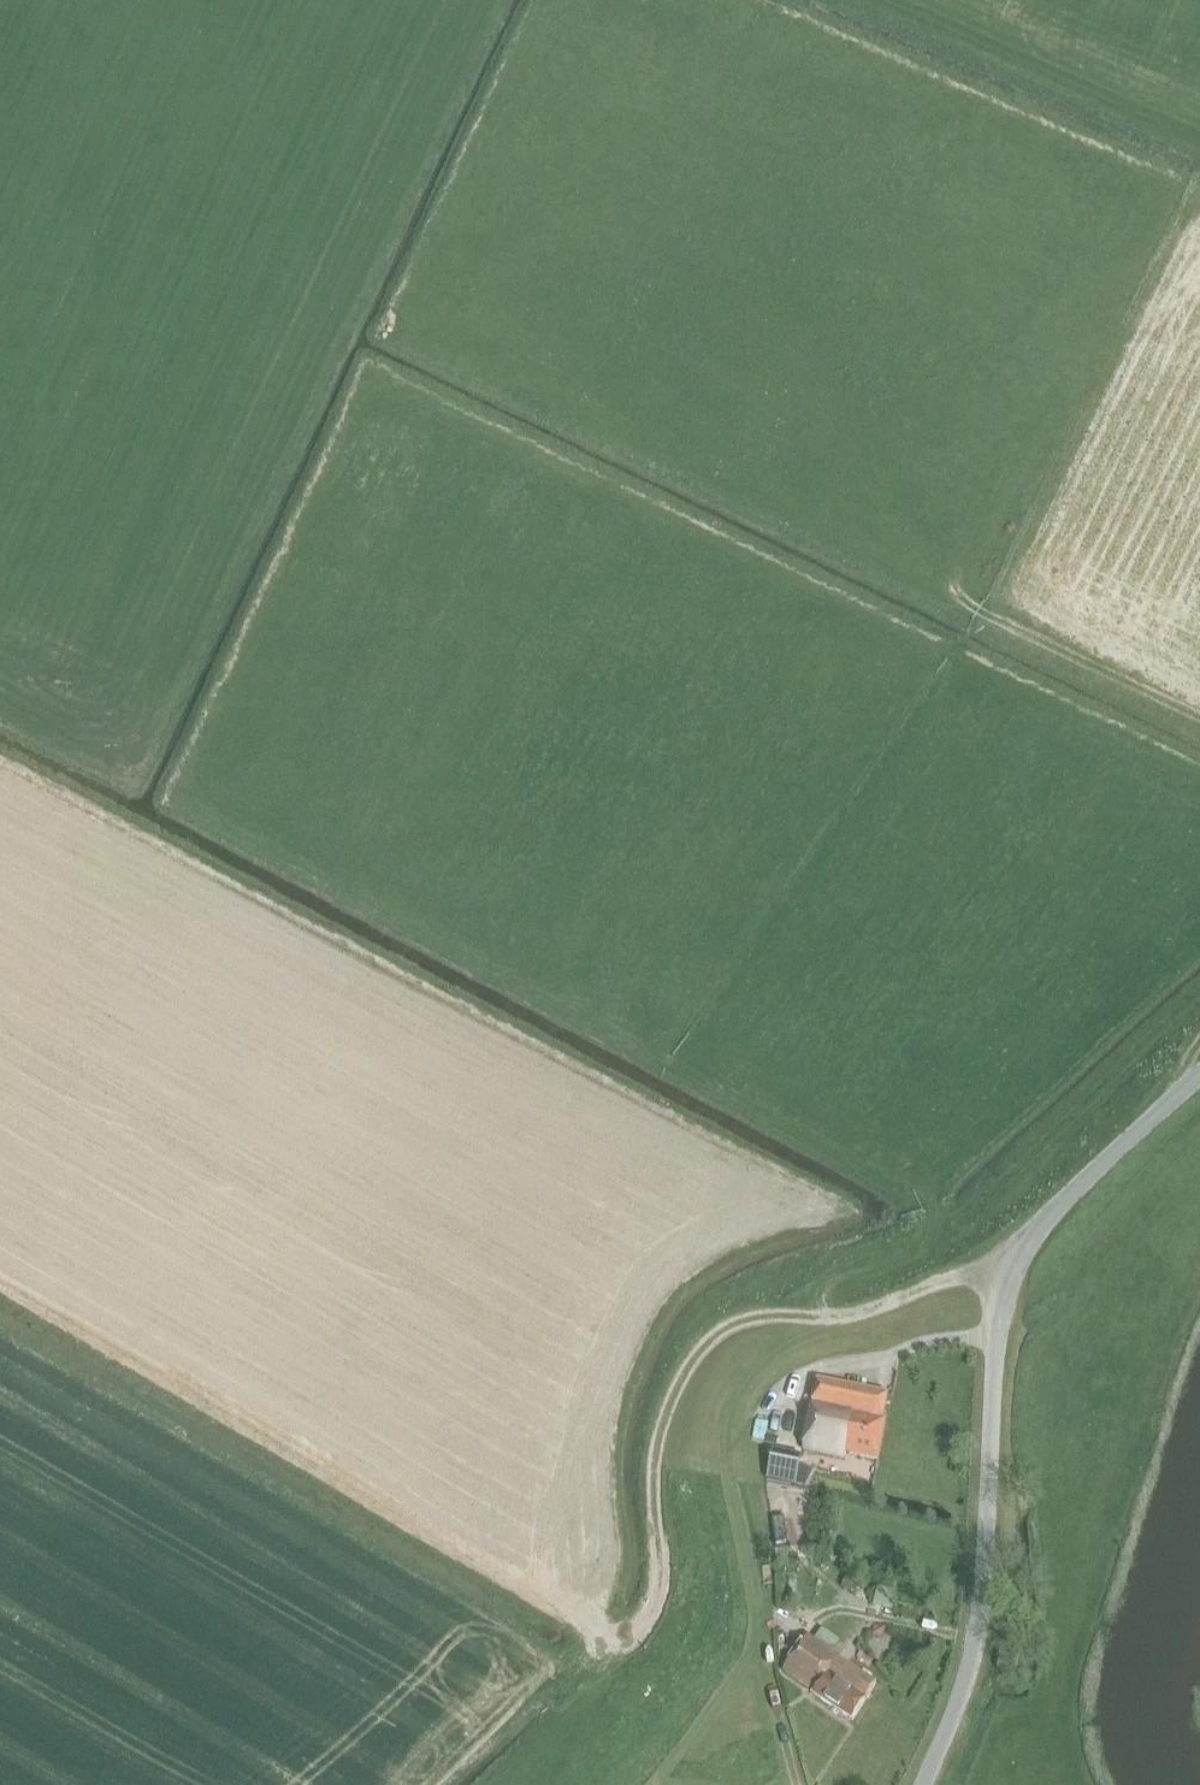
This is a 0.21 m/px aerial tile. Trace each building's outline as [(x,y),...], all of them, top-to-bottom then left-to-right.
[(877,1457),(884,1420),(881,1417),(885,1392),(816,1380),(804,1448),(844,1455),(845,1452),(877,1457)] [(773,1451),(766,1482),(796,1488),(802,1457),(773,1451)] [(892,1609),(896,1591),(877,1586),(873,1605),(892,1609)] [(840,1641),(821,1628),(815,1638),(806,1632),(782,1667),(816,1691),(813,1695),(850,1720),(877,1681),(840,1656),(845,1649),(838,1645),(840,1641)] [(1016,1673),(1019,1659),(1000,1655),(997,1669),(1016,1673)]
